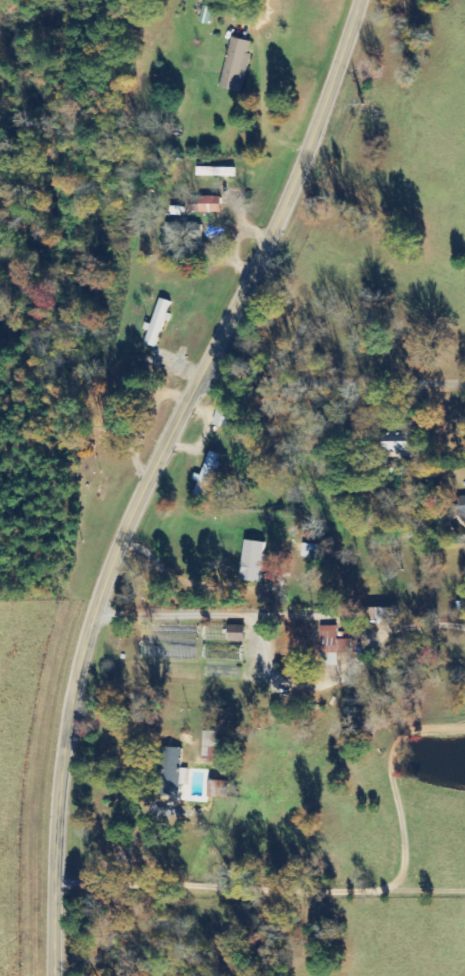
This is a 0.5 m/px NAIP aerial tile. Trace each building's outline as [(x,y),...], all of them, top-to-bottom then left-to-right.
[(219,86),(240,91),(253,42),(233,36),(219,86)] [(235,167),(198,167),(198,176),(235,177),(235,167)] [(222,211),(222,196),(200,196),(200,205),(192,206),(192,212),(222,211)] [(167,236),(187,235),(186,221),(166,222),(167,236)] [(146,344),(158,347),(168,312),(169,312),(172,301),(159,297),(149,330),(149,331),(146,344)] [(415,452),(416,433),(386,432),(386,451),(415,452)] [(202,475),(199,474),(193,495),(205,499),(219,454),(210,451),(202,475)] [(260,582),(262,572),(268,572),(270,555),(264,554),(266,542),(245,540),(241,580),(260,582)] [(373,622),(399,623),(399,608),(373,607),(373,622)] [(245,641),(246,625),(229,625),(229,641),(245,641)] [(322,626),(323,666),(338,665),(338,652),(352,652),(352,639),(338,639),(338,625),(322,626)] [(217,749),(217,732),(204,731),(203,759),(214,759),(214,749),(217,749)] [(181,748),(165,747),(163,795),(180,796),(181,748)]
